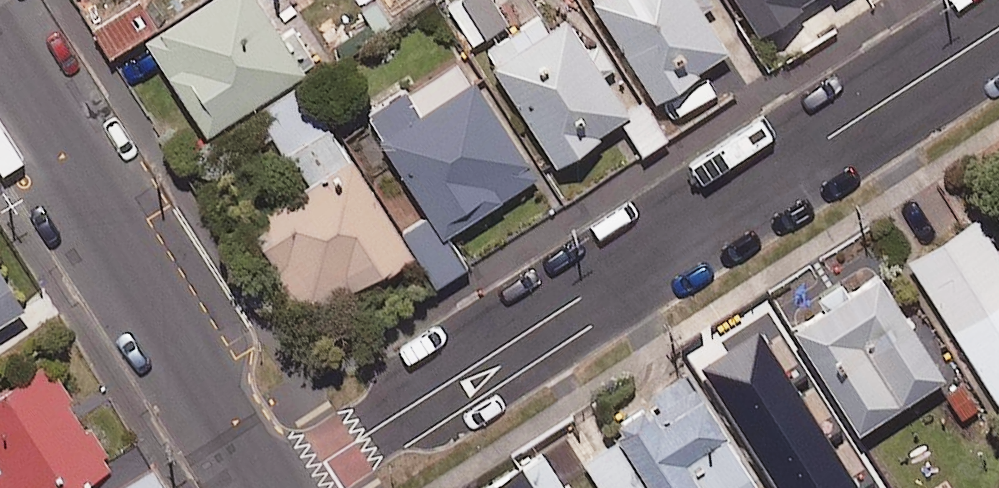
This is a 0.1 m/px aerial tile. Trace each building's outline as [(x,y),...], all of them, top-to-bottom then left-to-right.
[(255,0),(212,0),(146,42),(205,136),(316,65),(293,29),(279,37),(255,0)] [(379,35),(430,0),(355,0),(379,35)] [(492,0),(455,0),(447,5),(473,46),(507,23),(492,0)] [(654,103),(729,59),(698,8),(710,1),(710,0),(593,0),(654,103)] [(757,34),(812,0),(736,0),(757,34)] [(155,29),(140,2),(96,27),(111,54),(155,29)] [(603,79),(616,70),(598,42),(585,50),(566,21),(549,33),(539,17),(483,53),(556,167),(599,139),(597,135),(627,116),(603,79)] [(466,267),(446,236),(500,201),(535,179),(473,82),(421,115),(405,90),(365,116),(429,216),(405,231),(439,284),(466,267)] [(345,161),(303,87),(257,113),(302,191),(248,222),(303,318),(408,258),(351,158),(345,161)] [(666,139),(641,99),(628,108),(635,119),(623,126),(641,155),(666,139)] [(976,221),(909,264),(998,405),(998,256),(976,221)] [(30,307),(0,261),(0,326),(30,307)] [(944,380),(879,277),(849,296),(841,283),(813,300),(821,313),(793,331),(858,434),(944,380)] [(765,361),(793,344),(767,302),(745,316),(754,331),(749,335),(765,361)] [(765,361),(724,387),(788,487),(802,487),(840,464),(832,451),(852,438),(793,344),(765,361)] [(57,362),(0,396),(0,460),(5,469),(0,472),(0,487),(83,487),(118,467),(57,362)] [(688,376),(613,421),(623,436),(583,460),(600,487),(753,487),(755,486),(688,376)] [(963,379),(938,395),(956,424),(981,408),(963,379)] [(541,454),(488,487),(562,487),(541,454)] [(157,465),(119,487),(171,487),(157,465)]
